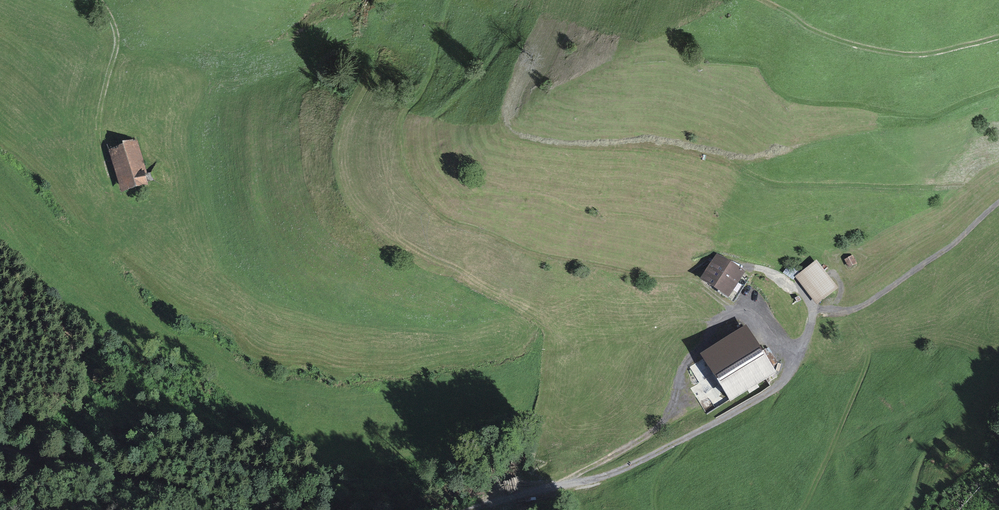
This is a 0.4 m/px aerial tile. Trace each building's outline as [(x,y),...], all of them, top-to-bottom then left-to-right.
[(140,139),(110,146),(122,192),(152,184),(140,139)] [(745,271),(717,251),(699,277),(727,296),(745,271)] [(817,260),(792,277),(812,306),(837,289),(817,260)] [(746,326),(701,353),(729,401),(775,373),(746,326)]
